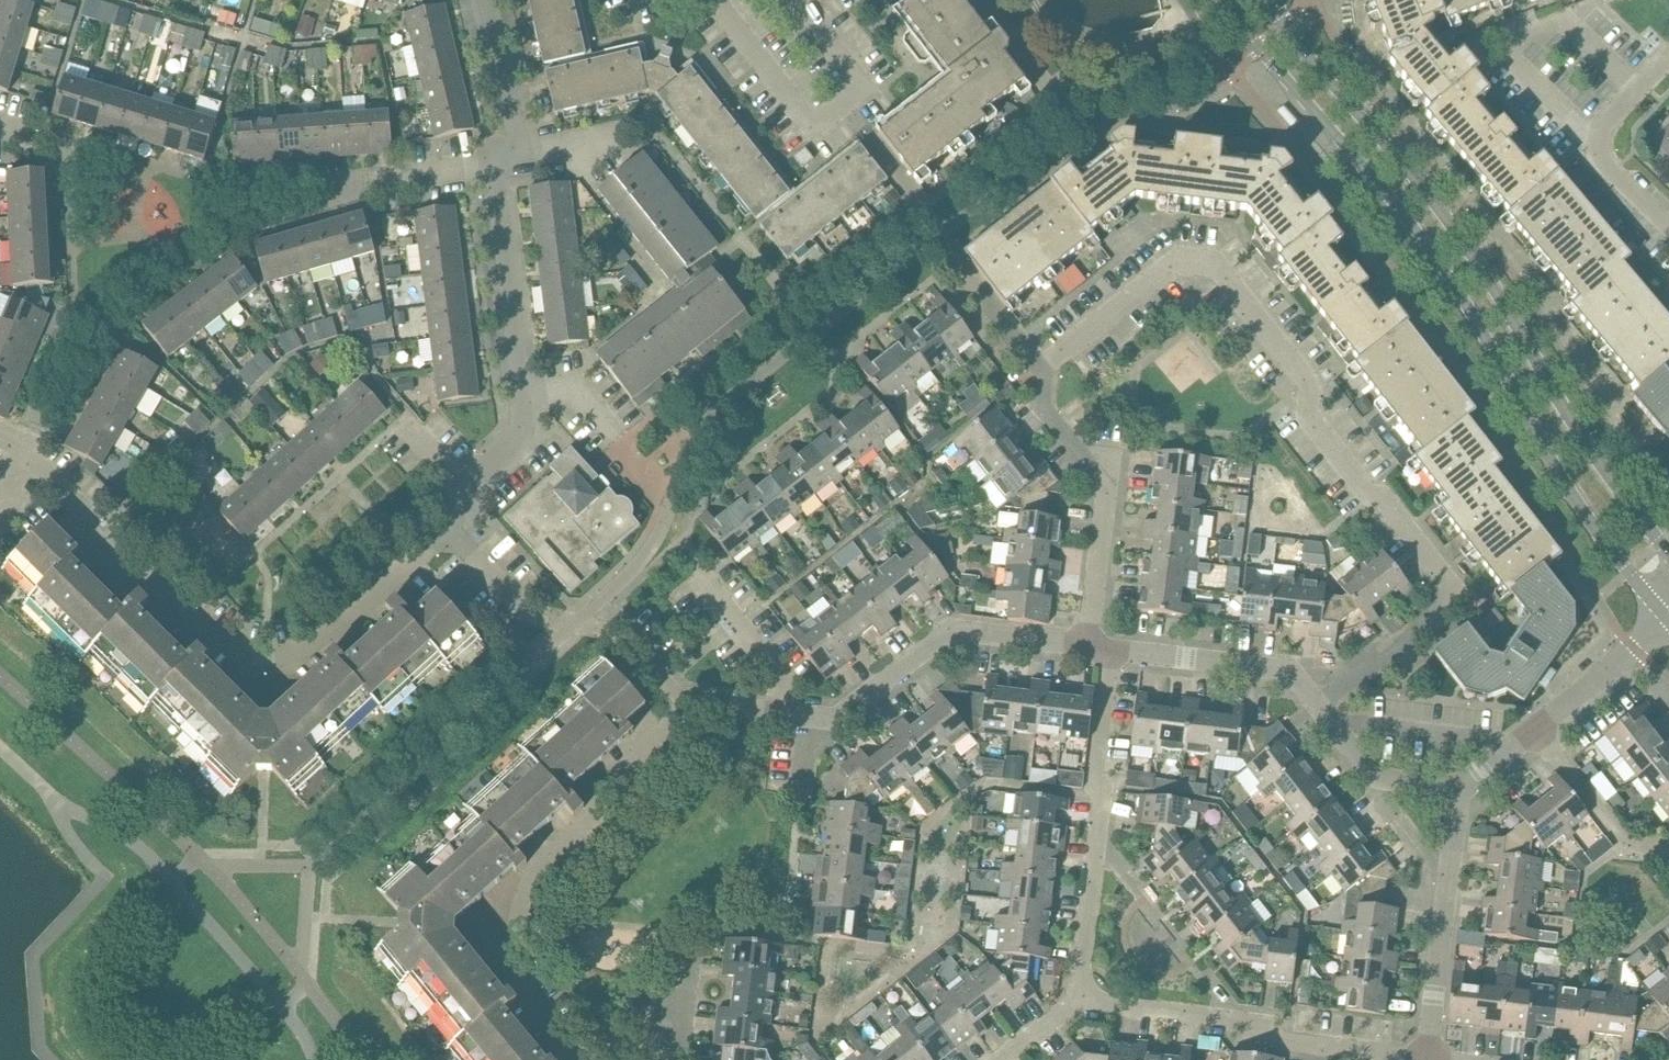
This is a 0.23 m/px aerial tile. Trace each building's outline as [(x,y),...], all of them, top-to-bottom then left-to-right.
[(24,1),(19,0),(0,0),(0,18),(27,26),(34,4),(24,1)] [(544,65),(565,60),(586,55),(582,35),(573,0),(529,0),(544,65)] [(900,11),(913,28),(909,32),(904,35),(903,42),(919,62),(926,63),(931,60),(935,56),(948,72),(991,38),(962,0),(914,0),(900,11)] [(1364,48),(1377,63),(1386,60),(1388,62),(1404,48),(1406,51),(1414,51),(1428,40),(1423,33),(1434,23),(1433,20),(1444,15),(1438,0),(1356,0),(1351,2),(1355,25),(1348,27),(1358,50),(1364,48)] [(1500,0),(1438,0),(1444,15),(1446,22),(1500,0)] [(74,17),(76,8),(59,2),(56,11),(74,17)] [(110,4),(101,2),(96,20),(105,23),(110,4)] [(120,7),(110,4),(105,23),(114,26),(120,7)] [(405,13),(413,45),(452,36),(444,4),(405,13)] [(217,23),(234,28),(238,15),(221,10),(217,23)] [(74,17),(56,11),(53,20),(71,26),(74,17)] [(153,17),(144,15),(139,32),(148,35),(153,17)] [(162,20),(153,17),(148,35),(157,38),(162,20)] [(21,48),(27,26),(0,18),(0,41),(21,48)] [(302,18),(297,32),(311,37),(315,22),(302,18)] [(254,19),(251,30),(268,35),(269,36),(272,24),(254,19)] [(326,25),(324,34),(334,37),(337,28),(326,25)] [(196,30),(187,27),(182,45),(191,48),(196,30)] [(379,29),(358,30),(358,40),(380,38),(379,29)] [(205,33),(196,30),(191,48),(200,51),(205,33)] [(952,77),(880,133),(914,177),(986,121),(981,115),(1025,81),(1004,54),(1008,51),(1009,44),(999,31),(991,38),(948,72),(952,77)] [(459,67),(452,36),(413,45),(420,75),(459,67)] [(1404,48),(1388,62),(1394,69),(1415,93),(1429,110),(1425,113),(1425,114),(1474,73),(1475,73),(1479,70),(1463,51),(1448,64),(1434,46),(1428,40),(1414,51),(1406,51),(1404,48)] [(21,48),(0,41),(0,65),(14,69),(21,48)] [(592,61),(545,72),(550,93),(554,109),(555,114),(650,92),(643,65),(638,43),(605,51),(607,57),(592,61)] [(61,60),(63,51),(46,45),(43,54),(61,60)] [(264,63),(273,65),(278,48),(269,45),(264,63)] [(371,45),(362,46),(363,65),(372,64),(371,45)] [(236,49),(227,46),(222,64),(231,67),(236,49)] [(362,46),(352,47),(353,65),(363,65),(362,46)] [(273,65),(273,66),(282,68),(287,50),(278,48),(273,65)] [(649,64),(643,65),(650,92),(652,93),(657,94),(756,219),(791,192),(778,177),(712,94),(717,90),(696,63),(678,77),(675,73),(674,71),(672,70),(670,61),(673,51),(668,50),(663,48),(660,57),(653,64),(651,63),(649,64)] [(317,49),(307,50),(308,68),(318,68),(317,49)] [(326,49),(317,49),(318,68),(327,67),(326,49)] [(243,51),(237,69),(247,72),(252,54),(243,51)] [(61,60),(43,54),(40,63),(58,69),(61,60)] [(8,92),(14,69),(0,65),(0,89),(8,92)] [(459,67),(420,75),(427,106),(466,97),(459,67)] [(1474,73),(1425,114),(1440,131),(1468,164),(1474,171),(1494,196),(1509,212),(1507,214),(1507,215),(1559,171),(1558,170),(1558,171),(1543,153),(1528,166),(1513,149),(1508,142),(1517,134),(1503,118),(1494,125),(1475,103),(1490,91),(1475,73),(1474,73)] [(55,106),(53,114),(75,121),(87,82),(64,75),(55,106)] [(130,95),(118,134),(139,140),(151,101),(155,88),(154,88),(154,86),(135,81),(135,82),(134,82),(130,95)] [(87,82),(75,121),(96,127),(108,89),(87,82)] [(47,104),(50,94),(33,89),(30,98),(47,104)] [(108,89),(96,127),(118,134),(130,95),(108,89)] [(365,97),(343,98),(344,115),(347,155),(369,154),(366,113),(365,97)] [(474,129),(466,97),(427,106),(435,138),(474,129)] [(194,114),(182,153),(204,160),(206,156),(210,141),(216,121),(221,104),(199,98),(194,114)] [(151,101),(139,140),(161,147),(172,108),(151,101)] [(172,108),(161,147),(182,153),(194,114),(172,108)] [(389,112),(366,113),(369,154),(392,152),(389,112)] [(344,115),(321,117),(324,157),(347,155),(344,115)] [(321,117),(299,118),(302,159),(324,157),(321,117)] [(299,118),(277,120),(280,160),(302,159),(299,118)] [(277,120),(254,121),(257,162),(280,160),(277,120)] [(257,162),(254,121),(231,123),(234,163),(257,162)] [(1653,140),(1668,155),(1668,124),(1653,140)] [(1070,167),(1051,182),(1094,237),(1094,236),(1091,232),(1127,204),(1135,197),(1191,204),(1199,141),(1175,138),(1173,157),(1169,157),(1133,153),(1136,134),(1121,132),(1110,141),(1115,148),(1109,153),(1113,158),(1106,164),(1082,183),(1079,180),(1070,167)] [(1220,163),(1222,144),(1199,141),(1191,204),(1237,210),(1241,176),(1245,177),(1250,173),(1251,167),(1220,163)] [(826,173),(761,225),(774,242),(788,259),(888,179),(875,162),(861,145),(826,173)] [(806,148),(794,157),(803,168),(814,158),(806,148)] [(602,186),(686,291),(687,292),(714,271),(719,267),(709,254),(717,247),(643,153),(602,186)] [(1241,176),(1237,210),(1247,211),(1264,232),(1299,204),(1278,179),(1293,167),(1284,156),(1270,154),(1268,162),(1260,161),(1260,168),(1251,167),(1250,173),(1245,177),(1241,176)] [(1253,241),(1252,244),(1290,291),(1293,292),(1299,286),(1319,311),(1336,298),(1337,301),(1345,301),(1359,290),(1368,283),(1355,266),(1346,273),(1328,250),(1343,239),(1329,220),(1333,217),(1318,198),(1314,193),(1293,167),(1278,179),(1299,204),(1264,232),(1255,239),(1253,241)] [(48,170),(43,170),(7,172),(9,195),(49,193),(48,170)] [(1668,369),(1668,318),(1623,264),(1631,257),(1559,171),(1507,215),(1578,299),(1570,305),(1643,391),(1664,374),(1668,369)] [(530,187),(533,218),(573,213),(569,182),(530,187)] [(964,252),(968,257),(1006,306),(1094,237),(1051,182),(1050,183),(1051,184),(1017,211),(1014,207),(1009,212),(1012,215),(964,252)] [(9,195),(10,218),(50,216),(49,193),(9,195)] [(454,206),(442,207),(415,211),(419,243),(458,238),(454,206)] [(363,212),(341,219),(352,258),(375,252),(363,212)] [(533,218),(537,250),(577,245),(573,213),(533,218)] [(50,216),(10,218),(11,240),(51,238),(50,216)] [(319,225),(331,264),(352,258),(341,219),(319,225)] [(319,225),(298,231),(309,271),(331,264),(319,225)] [(276,238),(288,277),(309,271),(298,231),(276,238)] [(612,236),(605,242),(623,265),(630,259),(612,236)] [(11,240),(12,262),(53,261),(51,238),(11,240)] [(265,283),(288,277),(276,238),(254,244),(265,283)] [(462,270),(458,238),(419,243),(423,275),(462,270)] [(537,250),(541,281),(581,276),(577,245),(537,250)] [(233,255),(214,269),(239,301),(258,287),(233,255)] [(0,263),(0,284),(13,286),(43,284),(54,284),(53,261),(12,262),(0,263)] [(629,265),(622,271),(640,294),(647,288),(629,265)] [(1052,279),(1064,295),(1083,280),(1071,265),(1052,279)] [(214,269),(197,283),(222,315),(239,301),(214,269)] [(427,306),(466,301),(462,270),(423,275),(427,306)] [(703,356),(732,333),(751,317),(714,271),(687,292),(686,291),(600,359),(639,407),(666,385),(660,377),(696,348),(703,356)] [(541,281),(545,312),(584,308),(581,276),(541,281)] [(222,315),(197,283),(179,297),(204,329),(222,315)] [(1407,323),(1409,322),(1394,303),(1378,315),(1365,297),(1362,294),(1359,290),(1345,301),(1337,301),(1336,298),(1319,311),(1322,315),(1324,318),(1318,323),(1317,326),(1350,367),(1354,364),(1407,323)] [(0,297),(0,317),(3,318),(3,319),(40,335),(49,314),(44,312),(50,299),(14,293),(12,298),(2,293),(0,297)] [(940,312),(927,323),(955,358),(959,355),(955,351),(973,337),(941,295),(932,302),(940,312)] [(179,297),(161,311),(186,343),(204,329),(179,297)] [(470,333),(466,301),(427,306),(431,338),(470,333)] [(376,305),(367,308),(372,326),(381,323),(376,305)] [(372,326),(367,308),(358,310),(363,328),(372,326)] [(549,345),(582,341),(588,340),(584,308),(545,312),(549,345)] [(186,343),(161,311),(143,325),(168,357),(186,343)] [(333,318),(324,320),(329,338),(338,336),(333,318)] [(0,325),(0,343),(31,356),(40,335),(3,319),(0,325)] [(329,338),(324,320),(314,323),(320,341),(329,338)] [(951,361),(955,358),(927,323),(914,333),(906,322),(898,328),(931,370),(947,357),(951,361)] [(1407,323),(1354,364),(1422,451),(1423,453),(1468,418),(1476,411),(1448,375),(1451,372),(1447,367),(1444,370),(1407,323)] [(898,344),(885,355),(912,391),(917,388),(914,383),(931,370),(898,328),(890,334),(898,344)] [(294,329),(286,333),(294,350),(303,346),(294,329)] [(294,350),(286,333),(278,338),(286,354),(294,350)] [(435,369),(474,364),(470,333),(431,338),(435,369)] [(22,377),(31,356),(0,343),(0,367),(22,377)] [(372,346),(373,358),(388,356),(387,344),(372,346)] [(111,368),(146,388),(158,368),(123,347),(111,368)] [(262,351),(255,357),(267,371),(274,365),(262,351)] [(864,354),(856,361),(888,403),(906,390),(909,394),(912,391),(885,355),(872,365),(864,354)] [(267,371),(255,357),(248,363),(249,365),(260,377),(267,371)] [(330,368),(320,357),(310,367),(319,378),(330,368)] [(478,396),(474,364),(435,369),(439,401),(478,396)] [(249,365),(239,374),(249,387),(260,377),(249,365)] [(13,397),(22,377),(0,367),(0,391),(13,397)] [(111,368),(100,387),(135,408),(150,416),(161,397),(146,388),(111,368)] [(1664,374),(1643,391),(1633,399),(1668,440),(1668,380),(1664,374)] [(359,380),(335,402),(362,432),(386,410),(359,380)] [(229,381),(221,387),(234,401),(241,395),(229,381)] [(971,403),(962,410),(969,420),(989,404),(973,384),(962,392),(971,403)] [(1016,392),(1010,385),(1001,391),(1007,399),(1016,392)] [(866,403),(853,414),(881,449),(885,446),(882,442),(899,428),(867,386),(858,393),(866,403)] [(88,406),(124,427),(135,408),(100,387),(88,406)] [(234,401),(221,387),(214,394),(227,407),(234,401)] [(250,400),(259,411),(273,399),(264,389),(250,400)] [(4,419),(13,397),(0,391),(0,417),(4,419)] [(247,400),(233,413),(241,423),(256,409),(247,400)] [(335,402),(312,423),(339,453),(362,432),(335,402)] [(88,406),(77,426),(112,446),(124,427),(88,406)] [(198,408),(191,415),(204,428),(211,422),(198,408)] [(995,408),(953,441),(960,450),(964,446),(974,459),(1016,427),(1016,426),(1011,429),(995,408)] [(832,414),(824,420),(857,461),(874,448),(877,452),(881,449),(853,414),(840,424),(832,414)] [(204,428),(191,415),(184,421),(197,435),(204,428)] [(1468,418),(1423,453),(1422,451),(1414,458),(1448,501),(1449,503),(1494,468),(1502,462),(1498,457),(1502,454),(1498,450),(1495,452),(1468,418)] [(825,436),(812,446),(839,482),(843,479),(840,474),(857,461),(824,420),(817,426),(825,436)] [(312,423),(288,445),(315,474),(339,453),(312,423)] [(77,426),(65,446),(101,466),(112,446),(77,426)] [(1022,434),(1016,427),(974,459),(987,476),(983,480),(986,484),(1022,456),(1012,443),(1022,434)] [(173,430),(163,438),(164,440),(176,453),(187,444),(174,431),(173,430)] [(932,432),(919,442),(927,453),(940,443),(932,432)] [(164,440),(157,446),(169,460),(176,453),(164,440)] [(288,445),(265,466),(292,496),(315,474),(288,445)] [(169,460),(157,446),(150,452),(162,466),(169,460)] [(790,446),(783,452),(815,494),(832,481),(836,485),(839,482),(812,446),(799,457),(790,446)] [(550,467),(551,468),(555,472),(548,478),(547,477),(503,517),(535,552),(534,553),(571,593),(598,568),(594,563),(600,557),(601,558),(640,526),(632,516),(633,514),(634,512),(633,510),(633,507),(632,505),(631,503),(630,501),(628,500),(626,499),(624,498),(622,497),(619,497),(617,498),(609,488),(608,489),(571,448),(550,467)] [(1158,451),(1154,478),(1194,483),(1207,485),(1210,457),(1158,451)] [(815,494),(783,452),(775,458),(783,469),(770,479),(798,514),(802,511),(799,507),(815,494)] [(980,489),(996,510),(1007,501),(1008,502),(1017,495),(1016,494),(1027,485),(1049,468),(1043,461),(1032,469),(1022,456),(986,484),(980,489)] [(1252,462),(1240,461),(1238,478),(1250,480),(1252,462)] [(135,470),(129,476),(139,487),(146,481),(152,475),(142,464),(135,470)] [(265,466),(242,488),(268,517),(292,496),(265,466)] [(934,473),(934,474),(942,485),(943,484),(949,479),(941,468),(934,473)] [(1031,490),(1049,492),(1063,494),(1064,488),(1049,468),(1027,485),(1031,490)] [(1509,597),(1513,593),(1544,569),(1558,558),(1562,555),(1534,519),(1537,516),(1533,511),(1530,514),(1494,468),(1449,503),(1448,501),(1439,508),(1509,597)] [(919,481),(910,470),(902,476),(911,487),(919,481)] [(1151,504),(1204,510),(1205,501),(1192,499),(1194,483),(1154,478),(1151,504)] [(749,479),(741,485),(774,526),(791,513),(794,517),(798,514),(770,479),(757,489),(749,479)] [(907,487),(901,479),(891,487),(897,494),(907,487)] [(122,503),(129,496),(116,483),(109,489),(122,503)] [(742,501),(729,511),(757,547),(761,544),(757,540),(774,526),(741,485),(734,491),(742,501)] [(1048,505),(1049,492),(1031,490),(1027,485),(1016,494),(1017,495),(1022,502),(1048,505)] [(242,488),(218,510),(244,539),(268,517),(242,488)] [(888,504),(880,494),(873,499),(881,509),(888,504)] [(1021,513),(1046,517),(1048,505),(1022,502),(1017,495),(1008,502),(1007,501),(996,510),(997,511),(1002,507),(1021,509),(1021,513)] [(928,496),(916,505),(922,514),(926,514),(939,510),(928,496)] [(1246,515),(1248,497),(1236,496),(1234,514),(1246,515)] [(1144,520),(1143,530),(1195,536),(1198,515),(1203,515),(1204,510),(1151,504),(1151,505),(1159,506),(1157,522),(1144,520)] [(920,529),(935,525),(926,514),(922,514),(916,505),(907,512),(920,529)] [(699,518),(725,551),(732,560),(749,546),(753,550),(757,547),(729,511),(716,522),(707,511),(699,518)] [(885,539),(905,523),(897,512),(876,528),(885,539)] [(1061,518),(1046,517),(1021,513),(1019,531),(1006,530),(1004,539),(1057,545),(1061,518)] [(1357,518),(1344,528),(1349,534),(1362,524),(1357,518)] [(852,519),(841,527),(848,536),(859,527),(852,519)] [(272,770),(294,793),(325,765),(320,760),(378,708),(385,715),(444,662),(449,666),(480,638),(438,591),(412,614),(396,597),(386,606),(395,616),(346,660),(335,648),(325,658),(328,661),(270,714),(260,714),(204,658),(207,655),(198,645),(187,656),(140,610),(149,601),(139,591),(123,608),(71,557),(78,550),(49,520),(4,565),(33,593),(26,601),(83,658),(88,653),(145,710),(152,703),(208,758),(203,763),(234,792),(256,769),(272,770)] [(860,535),(866,543),(879,533),(873,525),(860,535)] [(1236,528),(1234,541),(1244,542),(1245,534),(1245,529),(1236,528)] [(1145,556),(1198,563),(1198,558),(1193,557),(1195,536),(1143,530),(1142,539),(1155,541),(1153,556),(1145,555),(1145,556)] [(819,541),(827,552),(835,546),(826,535),(819,541)] [(949,577),(941,567),(916,535),(907,541),(915,552),(903,561),(898,555),(897,556),(930,598),(931,597),(928,593),(949,577)] [(1249,548),(1248,556),(1260,557),(1261,550),(1262,536),(1251,535),(1249,548)] [(1334,535),(1327,541),(1335,551),(1345,548),(1334,535)] [(952,554),(949,536),(931,539),(943,556),(952,554)] [(1006,566),(1059,572),(1060,563),(1047,561),(1049,546),(1057,547),(1057,545),(1004,539),(1004,544),(1009,545),(1006,566)] [(852,541),(843,548),(854,561),(863,554),(852,541)] [(1234,541),(1232,558),(1241,559),(1244,542),(1234,541)] [(1322,544),(1304,541),(1301,565),(1327,568),(1322,544)] [(1360,559),(1356,562),(1384,598),(1397,587),(1405,598),(1414,591),(1381,549),(1364,563),(1360,559)] [(922,604),(930,598),(897,556),(881,569),(877,565),(873,568),(901,603),(914,593),(922,604)] [(1145,556),(1142,583),(1181,588),(1183,571),(1196,572),(1198,563),(1145,556)] [(832,557),(824,563),(830,571),(833,575),(841,568),(838,565),(832,557)] [(951,572),(963,573),(966,561),(952,559),(945,564),(951,572)] [(1355,569),(1339,582),(1371,624),(1379,618),(1371,608),(1384,598),(1356,562),(1352,565),(1355,569)] [(993,564),(990,590),(998,591),(1051,598),(1051,596),(1043,595),(1045,580),(1058,582),(1059,572),(1006,566),(993,564)] [(888,614),(901,603),(873,568),(869,571),(873,575),(856,588),(889,630),(896,624),(888,614)] [(1246,569),(1240,622),(1266,625),(1265,630),(1266,630),(1273,578),(1272,577),(1272,572),(1246,569)] [(1576,611),(1544,569),(1513,593),(1533,619),(1504,662),(1487,657),(1466,630),(1435,655),(1468,696),(1482,700),(1508,691),(1524,702),(1576,626),(1576,611)] [(1278,618),(1294,620),(1300,575),(1294,575),(1294,580),(1273,578),(1266,630),(1276,631),(1278,618)] [(1319,637),(1325,584),(1304,581),(1305,576),(1300,575),(1294,620),(1311,622),(1309,635),(1319,637)] [(786,584),(779,576),(767,585),(773,594),(786,584)] [(802,580),(790,589),(791,590),(796,597),(801,603),(812,594),(802,580)] [(1371,624),(1339,582),(1338,583),(1347,594),(1342,598),(1325,596),(1326,584),(1325,584),(1319,637),(1336,639),(1337,625),(1358,609),(1370,625),(1371,624)] [(1142,583),(1138,610),(1191,616),(1192,605),(1179,604),(1181,588),(1142,583)] [(836,597),(832,600),(860,636),(873,625),(881,636),(889,630),(856,588),(839,601),(836,597)] [(1010,602),(1008,620),(1047,625),(1051,598),(998,591),(997,601),(1010,602)] [(847,646),(860,636),(832,600),(828,603),(831,608),(814,621),(847,662),(855,656),(847,646)] [(971,615),(972,606),(954,604),(953,606),(959,614),(971,615)] [(1206,606),(1205,618),(1219,619),(1221,607),(1206,606)] [(1494,608),(1471,627),(1480,638),(1504,620),(1494,608)] [(825,679),(847,662),(814,621),(813,621),(818,627),(806,637),(798,627),(789,633),(825,679)] [(376,951),(402,983),(407,979),(457,1039),(449,1046),(460,1059),(546,1059),(505,1010),(517,1000),(508,990),(504,993),(446,928),(511,870),(514,874),(525,865),(514,853),(564,808),(573,818),(583,808),(567,791),(634,731),(626,723),(646,705),(604,658),(573,687),(580,695),(521,748),(525,753),(466,807),(473,815),(415,867),(411,863),(380,891),(402,914),(400,930),(376,951)] [(1003,735),(1008,736),(1013,691),(997,689),(998,676),(988,674),(985,694),(973,693),(970,718),(982,719),(981,727),(1004,730),(1003,735)] [(1035,734),(1041,681),(1031,680),(1030,693),(1013,691),(1008,736),(1013,736),(1014,731),(1035,734)] [(951,681),(937,692),(954,713),(959,709),(961,691),(959,691),(951,681)] [(1055,742),(1060,742),(1066,697),(1049,695),(1051,682),(1041,681),(1035,734),(1056,736),(1055,742)] [(1066,738),(1088,740),(1095,687),(1084,686),(1082,699),(1066,697),(1060,742),(1065,743),(1066,738)] [(959,709),(954,713),(962,724),(963,723),(971,733),(981,727),(982,719),(970,718),(973,693),(961,691),(959,709)] [(953,746),(971,733),(963,723),(962,724),(954,713),(937,692),(929,697),(937,708),(924,718),(952,754),(956,750),(953,746)] [(1148,694),(1137,693),(1131,745),(1153,748),(1152,753),(1157,754),(1163,709),(1147,707),(1148,694)] [(1163,749),(1184,752),(1191,699),(1181,698),(1180,711),(1163,709),(1157,754),(1163,755),(1163,749)] [(1191,699),(1184,752),(1205,754),(1204,760),(1210,760),(1215,716),(1199,714),(1201,700),(1191,699)] [(1646,702),(1594,743),(1611,764),(1617,759),(1653,731),(1642,718),(1653,710),(1652,709),(1646,702)] [(1215,716),(1210,760),(1215,761),(1215,756),(1237,758),(1238,751),(1242,725),(1244,706),(1234,705),(1232,718),(1215,716)] [(903,718),(896,724),(928,766),(945,753),(948,757),(952,754),(924,718),(911,728),(903,718)] [(1268,729),(1266,728),(1264,746),(1267,751),(1289,734),(1278,721),(1268,729)] [(896,740),(883,750),(908,782),(928,766),(896,724),(888,730),(896,740)] [(1238,751),(1237,758),(1243,760),(1250,752),(1254,727),(1242,725),(1238,751)] [(1250,752),(1243,760),(1247,765),(1246,766),(1247,767),(1267,751),(1264,746),(1266,728),(1254,727),(1250,752)] [(1638,777),(1668,752),(1668,739),(1663,744),(1653,731),(1617,759),(1620,764),(1624,760),(1638,777)] [(1289,734),(1267,751),(1247,767),(1260,784),(1256,787),(1259,791),(1301,759),(1300,758),(1294,762),(1284,750),(1295,742),(1289,734)] [(862,750),(854,756),(887,798),(903,785),(916,801),(924,794),(912,779),(908,782),(883,750),(870,760),(862,750)] [(1638,777),(1651,794),(1646,797),(1650,801),(1668,786),(1668,752),(1638,777)] [(845,803),(831,802),(831,803),(870,807),(871,806),(864,806),(865,800),(879,789),(886,798),(887,798),(854,756),(840,767),(848,777),(845,803)] [(1301,759),(1259,791),(1265,799),(1275,791),(1286,804),(1317,779),(1301,759)] [(1020,780),(1022,766),(1006,765),(1004,778),(1020,780)] [(1029,782),(1055,785),(1057,769),(1031,766),(1029,782)] [(1057,769),(1055,785),(1082,788),(1084,773),(1057,769)] [(1184,769),(1183,781),(1195,782),(1197,770),(1184,769)] [(1155,774),(1128,771),(1126,786),(1153,790),(1155,779),(1155,774)] [(972,781),(965,773),(956,780),(962,788),(972,781)] [(1555,790),(1542,800),(1558,821),(1570,836),(1574,833),(1571,829),(1588,815),(1556,773),(1547,780),(1555,790)] [(1600,773),(1590,781),(1606,801),(1616,793),(1600,773)] [(1317,779),(1286,804),(1296,817),(1286,825),(1292,833),(1334,800),(1317,779)] [(1161,780),(1160,790),(1179,793),(1181,782),(1161,780)] [(1179,793),(1206,796),(1207,785),(1181,782),(1179,793)] [(1650,801),(1653,805),(1657,802),(1668,817),(1668,786),(1650,801)] [(1069,800),(1016,793),(1014,816),(1008,815),(1008,820),(1014,821),(1066,827),(1066,826),(1053,824),(1055,809),(1068,811),(1069,800)] [(924,794),(916,801),(928,816),(936,810),(924,794)] [(1137,822),(1143,823),(1182,827),(1184,811),(1206,814),(1208,803),(1141,795),(1137,822)] [(1308,832),(1318,845),(1350,821),(1334,800),(1292,833),(1298,840),(1308,832)] [(1521,800),(1513,806),(1546,848),(1563,835),(1566,839),(1570,836),(1558,821),(1542,800),(1529,810),(1521,800)] [(831,803),(828,829),(881,835),(882,825),(869,824),(870,807),(831,803)] [(1545,849),(1546,848),(1513,806),(1512,807),(1524,822),(1503,838),(1490,837),(1488,854),(1541,861),(1541,859),(1529,858),(1532,841),(1536,837),(1545,849)] [(973,815),(972,829),(981,830),(983,816),(973,815)] [(1251,819),(1243,825),(1249,833),(1257,827),(1251,819)] [(1020,831),(1018,847),(1057,852),(1059,843),(1064,844),(1066,827),(1014,821),(1008,820),(1007,830),(1020,831)] [(1366,841),(1350,821),(1318,845),(1328,858),(1318,867),(1324,874),(1366,841)] [(1182,827),(1143,823),(1142,824),(1157,826),(1154,852),(1143,860),(1154,873),(1196,841),(1195,840),(1186,847),(1175,833),(1175,828),(1182,829),(1182,827)] [(1475,825),(1474,835),(1487,837),(1488,826),(1475,825)] [(828,829),(825,855),(864,860),(866,843),(879,845),(881,835),(828,829)] [(905,829),(904,838),(915,839),(916,830),(905,829)] [(915,839),(904,838),(902,858),(913,859),(915,839)] [(1265,854),(1272,848),(1265,838),(1257,844),(1265,854)] [(1613,846),(1606,838),(1597,846),(1603,854),(1613,846)] [(1209,858),(1196,841),(1154,873),(1160,881),(1170,873),(1180,885),(1174,890),(1174,891),(1216,859),(1213,854),(1209,858)] [(1397,873),(1395,869),(1380,851),(1370,859),(1360,847),(1367,842),(1366,841),(1324,874),(1327,878),(1331,875),(1345,892),(1365,876),(1369,880),(1387,883),(1387,881),(1397,873)] [(1003,863),(1001,872),(1054,879),(1057,852),(1018,847),(1016,864),(1003,863)] [(1280,858),(1272,848),(1265,854),(1272,864),(1280,858)] [(1244,855),(1252,864),(1259,858),(1252,849),(1244,855)] [(1583,853),(1572,861),(1580,872),(1591,863),(1583,853)] [(1541,861),(1488,854),(1487,864),(1500,865),(1498,882),(1543,888),(1544,882),(1539,882),(1541,861)] [(818,863),(816,881),(875,888),(876,878),(863,877),(864,860),(825,855),(824,863),(818,863)] [(978,868),(979,858),(969,856),(968,867),(978,868)] [(1267,868),(1259,858),(1252,864),(1259,874),(1267,868)] [(1222,866),(1216,859),(1174,891),(1191,912),(1222,887),(1212,874),(1222,866)] [(898,865),(894,890),(898,891),(909,892),(911,873),(912,867),(898,865)] [(991,871),(990,880),(1000,881),(1000,882),(1013,884),(1011,900),(1051,905),(1054,879),(1001,872),(991,871)] [(1567,871),(1565,889),(1578,891),(1580,872),(1567,871)] [(1292,872),(1284,879),(1297,895),(1305,889),(1292,872)] [(1355,885),(1360,892),(1385,895),(1387,883),(1369,880),(1365,876),(1345,892),(1345,893),(1355,885)] [(873,897),(875,888),(816,881),(814,899),(820,899),(819,908),(859,913),(860,896),(873,897)] [(1483,897),(1482,907),(1535,913),(1537,892),(1543,892),(1543,888),(1498,882),(1496,899),(1483,897)] [(1343,920),(1342,929),(1395,936),(1398,909),(1384,907),(1385,895),(1360,892),(1355,885),(1347,891),(1343,920)] [(1232,900),(1222,887),(1191,912),(1207,932),(1248,899),(1243,892),(1232,900)] [(906,918),(909,892),(898,891),(895,917),(906,918)] [(1318,906),(1310,896),(1302,903),(1308,910),(1318,906)] [(1248,899),(1207,932),(1207,933),(1214,929),(1223,941),(1213,949),(1219,956),(1261,924),(1248,907),(1252,904),(1248,899)] [(996,915),(995,924),(1048,931),(1051,905),(1011,900),(1009,917),(996,915)] [(1566,903),(1564,916),(1573,917),(1575,904),(1566,903)] [(970,921),(972,908),(963,906),(961,920),(970,921)] [(1535,913),(1482,907),(1482,908),(1487,908),(1484,935),(1537,941),(1538,930),(1525,929),(1527,913),(1535,914),(1535,913)] [(857,929),(859,913),(819,908),(816,935),(886,944),(888,933),(857,929)] [(1030,957),(1050,959),(1051,948),(1038,947),(1040,931),(1048,932),(1048,931),(995,924),(994,930),(1000,931),(997,953),(1011,954),(1012,953),(1030,956),(1030,957)] [(1266,980),(1270,940),(1269,940),(1259,927),(1261,925),(1261,924),(1219,956),(1229,970),(1240,962),(1266,965),(1264,980),(1266,980)] [(1293,983),(1299,930),(1288,929),(1287,942),(1270,940),(1266,980),(1293,983)] [(1344,956),(1397,963),(1398,953),(1385,951),(1387,936),(1395,937),(1395,936),(1342,929),(1341,935),(1347,935),(1344,956)] [(1538,930),(1537,941),(1557,943),(1558,933),(1538,930)] [(1647,943),(1655,952),(1665,944),(1657,935),(1647,943)] [(800,946),(732,938),(732,940),(727,939),(725,954),(730,955),(729,964),(723,964),(723,965),(776,971),(777,970),(769,969),(771,954),(784,955),(783,958),(798,960),(800,946)] [(958,951),(959,944),(955,938),(945,946),(953,956),(958,951)] [(1317,945),(1309,938),(1307,938),(1306,951),(1316,952),(1317,945)] [(1638,950),(1627,959),(1631,966),(1643,957),(1638,950)] [(937,952),(923,963),(930,972),(944,961),(937,952)] [(1027,983),(1030,957),(1030,956),(1012,953),(1011,954),(1011,960),(997,971),(990,961),(989,962),(1022,1004),(1035,993),(1027,983)] [(1396,972),(1397,963),(1344,956),(1341,977),(1336,977),(1336,982),(1388,988),(1388,987),(1381,986),(1383,971),(1396,972)] [(1311,979),(1313,961),(1302,960),(1300,977),(1311,979)] [(1453,970),(1447,1023),(1474,1026),(1479,987),(1462,985),(1464,972),(1465,961),(1455,960),(1453,970)] [(1499,961),(1497,974),(1507,976),(1509,963),(1499,961)] [(1022,1004),(989,962),(972,975),(969,971),(965,974),(993,1010),(1006,1000),(1014,1010),(1022,1004)] [(923,963),(907,976),(917,989),(933,977),(930,972),(923,963)] [(1509,963),(1507,976),(1516,977),(1518,964),(1509,963)] [(776,971),(723,965),(722,974),(735,976),(733,993),(778,998),(779,993),(774,992),(776,971)] [(1606,994),(1584,991),(1578,1044),(1588,1045),(1589,1032),(1606,1034),(1614,966),(1609,965),(1606,994)] [(1614,966),(1606,1034),(1622,1036),(1621,1049),(1630,1050),(1637,998),(1616,995),(1619,966),(1614,966)] [(1649,992),(1668,1017),(1668,975),(1667,972),(1663,975),(1666,979),(1649,992)] [(944,990),(980,1036),(987,1031),(979,1020),(993,1010),(965,974),(960,978),(963,982),(948,994),(944,990)] [(1495,989),(1479,987),(1474,1026),(1483,1027),(1482,1033),(1500,1035),(1500,1029),(1507,977),(1497,976),(1495,989)] [(1516,978),(1507,977),(1500,1029),(1525,1032),(1525,1038),(1526,1038),(1531,985),(1530,993),(1515,991),(1516,978)] [(1347,993),(1345,1011),(1385,1015),(1388,988),(1336,982),(1334,991),(1347,993)] [(1553,988),(1531,985),(1526,1038),(1535,1039),(1537,1026),(1553,1028),(1559,983),(1554,982),(1553,988)] [(1568,1043),(1578,1044),(1584,991),(1563,989),(1564,984),(1559,983),(1553,1028),(1570,1030),(1568,1043)] [(980,1036),(944,990),(936,997),(944,1007),(931,1017),(956,1049),(976,1033),(979,1037),(980,1036)] [(1307,1005),(1308,992),(1300,990),(1298,1004),(1307,1005)] [(1630,1050),(1632,1051),(1634,1031),(1660,1034),(1662,1036),(1667,1043),(1668,1044),(1668,1017),(1649,992),(1648,993),(1638,998),(1637,998),(1630,1050)] [(778,1003),(778,998),(733,993),(731,1009),(718,1008),(717,1017),(770,1024),(773,1002),(778,1003)] [(872,1003),(860,1012),(866,1019),(877,1010),(872,1003)] [(860,1012),(848,1022),(853,1029),(866,1019),(860,1012)] [(719,1045),(719,1044),(772,1050),(773,1041),(760,1039),(762,1024),(770,1025),(770,1024),(717,1017),(714,1044),(719,1045)] [(902,1023),(931,1059),(941,1059),(956,1049),(931,1017),(918,1027),(910,1017),(902,1023)] [(902,1023),(895,1029),(903,1039),(890,1049),(898,1059),(931,1059),(902,1023)] [(796,1046),(797,1047),(808,1043),(809,1035),(797,1034),(796,1046)] [(1200,1036),(1199,1048),(1219,1050),(1220,1039),(1200,1036)] [(1111,1043),(1110,1059),(1136,1059),(1138,1041),(1137,1041),(1136,1046),(1111,1043)] [(1163,1057),(1146,1055),(1148,1042),(1138,1041),(1136,1059),(1163,1059),(1163,1057)] [(797,1047),(807,1059),(821,1059),(808,1043),(797,1047)] [(1065,1059),(1110,1059),(1111,1043),(1110,1043),(1108,1057),(1083,1054),(1074,1043),(1060,1054),(1065,1059)] [(719,1045),(733,1047),(732,1059),(771,1059),(767,1051),(772,1051),(772,1050),(719,1044),(719,1045)] [(1192,1047),(1181,1046),(1179,1059),(1163,1057),(1163,1059),(1190,1059),(1192,1047)] [(861,1055),(864,1059),(865,1059),(898,1059),(890,1049),(876,1059),(868,1049),(861,1055)] [(1284,1058),(1231,1052),(1230,1059),(1284,1059),(1284,1058)]
